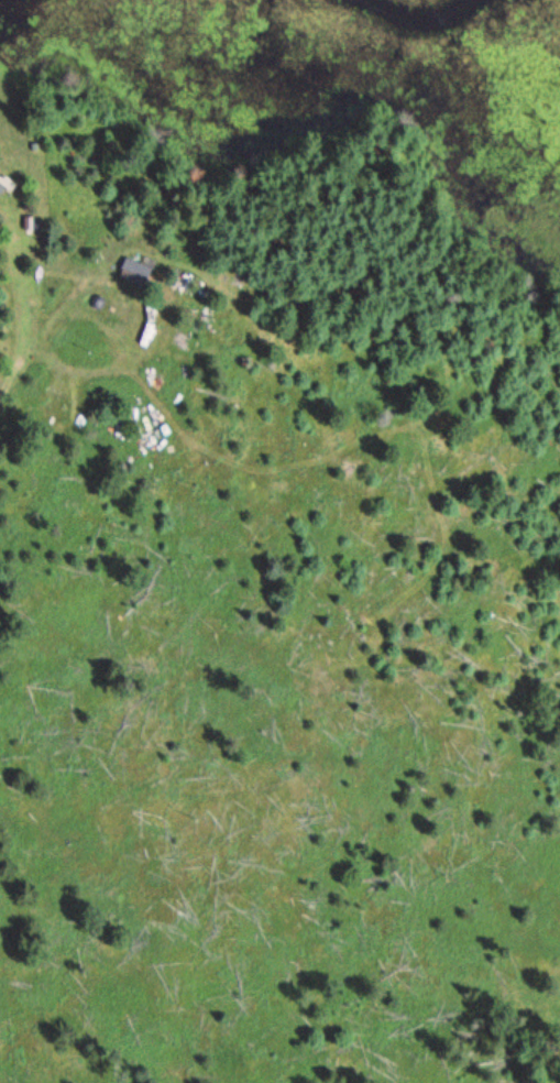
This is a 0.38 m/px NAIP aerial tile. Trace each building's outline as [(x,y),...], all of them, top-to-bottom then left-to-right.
[(154,265),(129,256),(121,276),(146,286),(154,265)]
